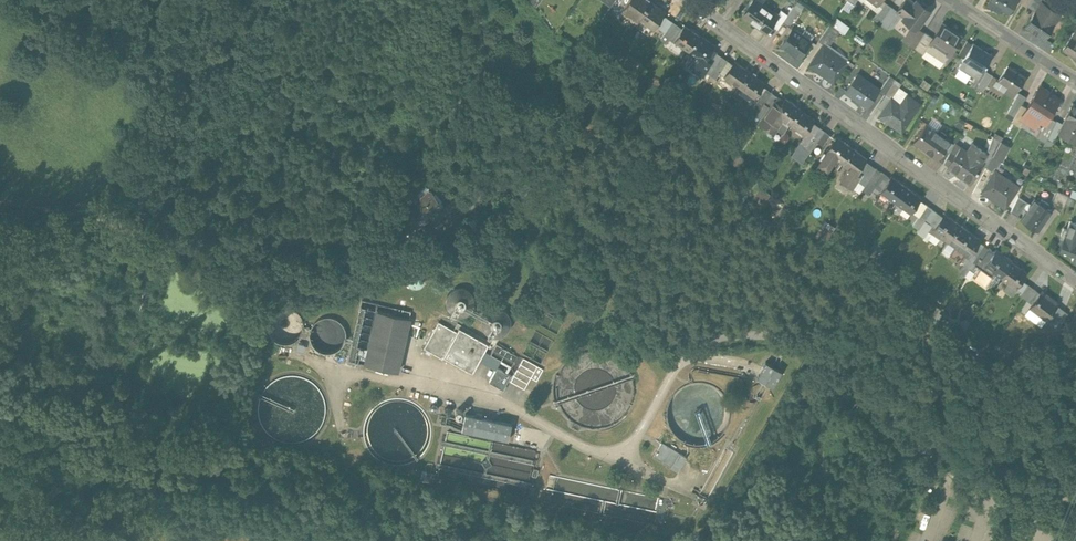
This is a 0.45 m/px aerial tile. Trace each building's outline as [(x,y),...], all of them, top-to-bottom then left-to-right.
[(622,2),(623,3),(624,1),(631,6),(630,8),(637,13),(646,0),(624,0),(622,2)] [(637,13),(645,18),(646,16),(653,21),(652,23),(652,24),(664,7),(655,0),(646,0),(637,13)] [(742,15),(765,31),(771,23),(777,15),(776,15),(757,0),(753,0),(742,15)] [(898,12),(899,13),(906,18),(904,20),(916,29),(923,20),(930,11),(918,2),(916,4),(911,0),(907,0),(898,11),(898,12)] [(990,3),(988,7),(999,14),(1001,10),(1009,15),(1018,1),(1019,0),(992,0),(990,3)] [(885,2),(874,17),(881,23),(892,7),(885,2)] [(1035,12),(1026,27),(1044,39),(1060,15),(1043,3),(1036,13),(1035,12)] [(788,13),(783,21),(789,26),(799,11),(793,7),(788,13)] [(892,7),(881,23),(888,28),(899,13),(898,12),(898,11),(892,7)] [(781,8),(776,15),(777,15),(771,23),(778,28),(783,21),(788,13),(781,8)] [(665,13),(658,23),(664,27),(671,17),(665,13)] [(671,17),(664,27),(669,31),(676,21),(671,17)] [(683,21),(672,37),(673,37),(674,35),(681,40),(679,42),(687,47),(698,32),(683,21)] [(934,37),(930,43),(926,49),(927,49),(945,61),(961,36),(943,23),(934,37)] [(837,29),(830,24),(820,38),(827,42),(837,29)] [(802,34),(793,28),(782,44),(798,56),(809,41),(801,36),(802,34)] [(915,31),(907,43),(914,48),(922,35),(915,31)] [(1063,51),(1075,59),(1075,31),(1063,51)] [(698,32),(687,47),(694,52),(689,60),(701,69),(703,66),(709,70),(713,63),(708,60),(715,50),(710,46),(713,43),(698,32)] [(922,35),(914,48),(924,54),(927,49),(926,49),(930,43),(934,37),(925,32),(922,35)] [(967,40),(959,53),(965,57),(973,44),(967,40)] [(848,61),(824,43),(809,64),(833,81),(848,61)] [(992,55),(973,43),(965,57),(964,57),(983,69),(992,55)] [(715,50),(708,60),(713,63),(720,54),(715,50)] [(713,63),(709,70),(714,74),(726,58),(720,54),(713,63)] [(733,58),(723,73),(725,71),(731,76),(730,78),(737,83),(748,68),(733,58)] [(682,64),(674,73),(680,78),(688,69),(682,64)] [(1025,78),(1007,66),(998,80),(1016,92),(1025,78)] [(763,79),(748,68),(737,83),(745,89),(747,87),(753,92),(752,94),(763,79)] [(986,70),(976,86),(983,89),(992,73),(986,70)] [(857,73),(845,90),(867,106),(879,89),(888,77),(885,76),(881,81),(873,75),(868,81),(857,73)] [(894,79),(889,75),(888,77),(879,89),(885,94),(894,79)] [(901,83),(894,79),(885,94),(891,97),(901,83)] [(764,85),(753,102),(758,106),(763,99),(770,89),(764,85)] [(1026,107),(1020,116),(1023,118),(1040,129),(1036,137),(1045,142),(1046,138),(1056,120),(1047,115),(1058,98),(1040,86),(1026,107)] [(770,89),(763,99),(768,103),(775,93),(770,89)] [(781,97),(775,93),(768,103),(763,99),(758,106),(755,110),(774,124),(781,114),(788,119),(798,104),(783,94),(781,97)] [(903,106),(891,97),(880,112),(892,121),(891,123),(901,130),(920,104),(906,94),(906,95),(909,97),(903,106)] [(798,104),(788,119),(795,125),(797,123),(803,128),(802,130),(803,130),(813,115),(798,104)] [(1021,104),(1011,121),(1018,125),(1023,118),(1020,116),(1026,107),(1021,104)] [(1058,132),(1075,141),(1075,106),(1072,104),(1062,123),(1058,132)] [(1056,120),(1046,138),(1053,141),(1058,132),(1062,123),(1056,119),(1056,120)] [(816,122),(802,142),(808,146),(816,136),(822,127),(816,122)] [(935,131),(924,123),(913,139),(932,153),(938,144),(945,135),(936,129),(935,131)] [(822,127),(816,136),(821,140),(828,131),(822,127)] [(851,143),(836,132),(825,147),(826,147),(827,145),(834,150),(832,152),(840,157),(851,143)] [(992,135),(987,148),(985,151),(986,151),(980,159),(981,160),(980,161),(986,165),(992,155),(1000,140),(1000,139),(992,135)] [(1009,145),(1000,140),(992,155),(1001,160),(1009,145)] [(972,141),(965,150),(959,145),(953,153),(948,150),(943,159),(948,163),(947,163),(961,173),(961,175),(968,180),(977,168),(976,167),(980,161),(981,160),(980,159),(986,151),(985,151),(972,141)] [(851,143),(840,157),(846,162),(838,173),(849,181),(858,169),(855,168),(857,165),(864,156),(866,153),(851,143)] [(938,144),(932,153),(942,159),(947,150),(938,144)] [(864,156),(857,165),(862,169),(869,159),(864,156)] [(862,169),(856,177),(862,181),(875,163),(869,159),(862,169)] [(875,163),(862,181),(868,185),(873,177),(880,167),(875,163)] [(905,181),(890,170),(888,173),(880,167),(873,177),(881,183),(879,185),(880,186),(881,184),(888,188),(886,190),(894,196),(905,181)] [(995,168),(980,189),(1004,205),(1019,185),(995,168)] [(759,189),(756,195),(768,201),(776,186),(758,177),(753,186),(759,189)] [(905,181),(894,196),(901,201),(903,199),(910,204),(908,206),(909,207),(919,192),(905,181)] [(431,189),(404,210),(416,225),(443,204),(431,189)] [(1062,192),(1053,205),(1061,211),(1068,195),(1062,192)] [(1026,201),(1018,194),(1010,210),(1016,214),(1026,201)] [(1034,198),(1020,216),(1037,228),(1050,209),(1045,206),(1048,203),(1041,198),(1039,201),(1034,198)] [(924,200),(917,209),(923,213),(930,204),(924,200)] [(930,204),(923,213),(929,217),(936,208),(930,204)] [(941,211),(936,208),(929,217),(930,219),(934,221),(930,226),(938,232),(940,229),(947,234),(958,219),(943,208),(941,211)] [(929,217),(923,213),(915,224),(922,229),(930,219),(929,217)] [(476,218),(470,222),(478,233),(483,229),(476,218)] [(973,230),(958,219),(947,234),(954,239),(956,237),(963,242),(961,244),(967,249),(977,236),(971,232),(973,230)] [(1069,220),(1066,228),(1062,227),(1059,236),(1063,237),(1060,244),(1074,249),(1071,257),(1075,259),(1075,238),(1074,238),(1075,233),(1075,222),(1069,220)] [(967,249),(966,251),(971,255),(975,250),(982,240),(977,236),(967,249)] [(982,240),(975,250),(981,254),(988,244),(982,240)] [(1010,257),(995,246),(984,261),(985,261),(986,259),(993,264),(992,266),(999,272),(1010,257)] [(1010,257),(999,272),(1007,277),(1008,275),(1015,280),(1013,282),(1014,282),(1025,267),(1010,257)] [(424,280),(425,276),(424,273),(422,270),(419,267),(415,267),(412,268),(409,270),(407,273),(406,276),(407,280),(409,283),(412,285),(416,286),(419,285),(422,283),(424,280)] [(1025,279),(1018,288),(1023,292),(1030,283),(1025,279)] [(1030,283),(1023,292),(1029,297),(1036,287),(1030,283)] [(474,307),(475,301),(474,295),(470,291),(466,288),(460,287),(454,288),(450,291),(447,296),(446,301),(447,307),(450,312),(455,315),(460,316),(466,315),(471,311),(474,307)] [(1039,287),(1029,301),(1037,307),(1038,305),(1045,310),(1043,312),(1044,312),(1055,298),(1039,287)] [(411,311),(362,300),(347,360),(365,364),(377,312),(409,319),(411,311)] [(509,326),(510,321),(509,315),(506,311),(501,307),(496,306),(490,308),(485,311),(482,315),(481,321),(482,327),(486,331),(490,334),(496,336),(502,334),(506,331),(509,326)] [(409,319),(377,312),(365,364),(367,365),(366,370),(377,372),(378,367),(397,372),(409,319)] [(1060,318),(1056,323),(1061,327),(1065,322),(1060,318)] [(457,331),(438,321),(423,348),(442,358),(444,356),(472,372),(488,343),(459,327),(457,331)] [(554,339),(535,329),(522,352),(541,363),(554,339)] [(518,355),(496,343),(490,354),(511,366),(518,355)] [(543,369),(523,358),(510,381),(524,389),(531,377),(536,380),(543,369)] [(781,372),(766,362),(757,378),(773,387),(781,372)] [(511,376),(497,368),(489,382),(503,390),(511,376)] [(512,424),(465,414),(461,430),(508,440),(512,424)] [(686,456),(662,441),(653,455),(677,470),(686,456)]
